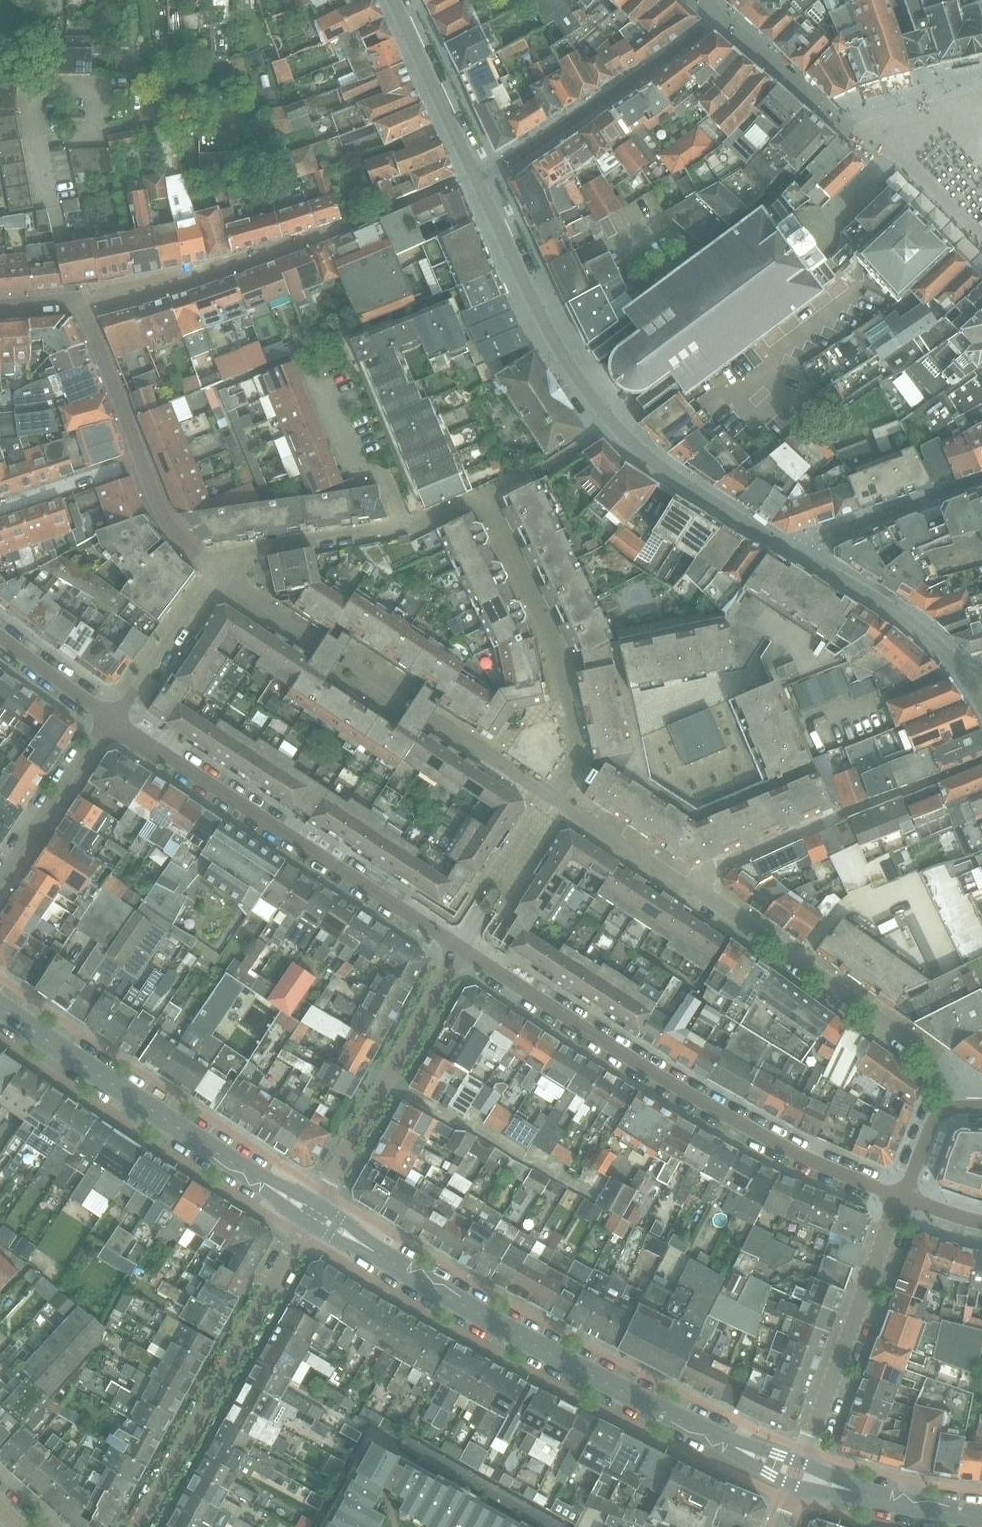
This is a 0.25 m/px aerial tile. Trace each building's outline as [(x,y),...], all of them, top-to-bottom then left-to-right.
[(297,8),(312,3),(311,0),(294,0),(297,8)] [(312,3),(314,9),(328,3),(327,0),(311,0),(312,3)] [(375,0),(362,0),(347,7),(315,21),(325,43),(326,45),(339,39),(338,37),(382,17),(375,0)] [(458,0),(433,0),(426,4),(433,20),(461,6),(460,4),(458,0)] [(547,26),(554,20),(565,37),(567,36),(581,27),(576,18),(586,8),(594,0),(530,0),(547,26)] [(567,36),(575,49),(581,59),(591,52),(586,45),(583,48),(579,42),(619,8),(629,0),(594,0),(586,8),(576,18),(581,27),(567,36)] [(579,42),(583,48),(586,45),(591,52),(596,49),(607,41),(606,40),(623,26),(631,21),(633,23),(661,0),(629,0),(619,8),(579,42)] [(606,40),(607,41),(608,40),(627,70),(632,66),(635,64),(640,61),(644,58),(653,53),(656,51),(663,46),(670,41),(671,41),(672,40),(674,38),(694,23),(694,17),(677,0),(661,0),(633,23),(631,21),(623,26),(606,40)] [(741,14),(752,0),(725,0),(741,14)] [(741,14),(761,32),(787,1),(786,0),(752,0),(741,14)] [(787,1),(761,32),(767,38),(769,40),(773,43),(773,44),(774,45),(803,18),(818,5),(814,0),(788,0),(787,1)] [(831,23),(838,41),(857,85),(858,85),(859,85),(878,80),(849,8),(846,0),(822,0),(825,8),(831,23)] [(849,8),(878,80),(887,77),(910,71),(899,39),(900,39),(899,37),(899,38),(892,16),(886,0),(846,0),(849,8)] [(910,71),(916,70),(939,64),(972,58),(981,56),(981,0),(904,0),(914,32),(905,35),(899,37),(900,39),(899,39),(910,71)] [(477,28),(476,26),(464,2),(460,4),(461,6),(433,20),(442,37),(460,73),(485,59),(494,55),(480,26),(477,28)] [(790,60),(818,32),(824,26),(825,28),(831,23),(825,8),(821,3),(818,5),(803,18),(774,45),(790,60)] [(186,32),(184,16),(169,18),(170,33),(186,32)] [(393,38),(382,17),(338,37),(339,39),(348,59),(393,38)] [(824,26),(818,32),(790,60),(806,75),(837,43),(825,28),(824,26)] [(714,33),(693,49),(678,61),(652,81),(661,95),(668,103),(670,106),(671,105),(672,107),(688,97),(700,89),(715,74),(733,50),(714,33)] [(565,37),(550,47),(554,54),(555,55),(558,60),(557,61),(579,100),(581,99),(584,96),(597,89),(581,59),(575,49),(567,36),(565,37)] [(404,64),(393,38),(348,59),(354,72),(338,80),(342,88),(343,89),(404,64)] [(529,47),(525,39),(508,47),(512,56),(529,47)] [(607,41),(596,49),(614,78),(620,74),(625,71),(626,70),(627,70),(608,40),(607,41)] [(838,41),(837,43),(806,75),(828,98),(857,85),(838,41)] [(512,56),(508,47),(499,52),(503,61),(512,56)] [(40,74),(52,74),(52,48),(40,48),(40,74)] [(66,48),(52,48),(52,74),(66,74),(66,48)] [(79,48),(66,48),(66,74),(79,74),(79,48)] [(92,48),(79,48),(79,74),(92,74),(92,48)] [(591,52),(581,59),(597,89),(603,84),(606,83),(614,78),(596,49),(591,52)] [(756,69),(733,50),(715,74),(700,89),(688,97),(672,107),(680,118),(699,105),(706,115),(756,69)] [(503,61),(499,52),(494,55),(485,59),(500,89),(474,106),(494,148),(499,150),(516,139),(500,112),(521,100),(503,61)] [(554,54),(537,63),(544,75),(542,78),(562,110),(563,110),(566,108),(579,100),(557,61),(558,60),(555,55),(554,54)] [(287,59),(272,63),(280,84),(294,80),(287,59)] [(500,89),(485,59),(460,73),(474,106),(500,89)] [(537,63),(528,67),(535,83),(529,86),(536,98),(548,120),(550,118),(554,115),(557,114),(561,111),(562,110),(542,78),(544,75),(537,63)] [(413,84),(404,64),(343,89),(342,88),(340,89),(345,100),(383,86),(386,94),(413,84)] [(778,87),(756,69),(706,115),(708,117),(675,143),(670,148),(659,156),(672,175),(683,170),(688,168),(692,165),(722,142),(744,119),(752,112),(778,87)] [(661,95),(652,81),(634,94),(652,120),(655,118),(670,106),(668,103),(661,95)] [(422,104),(413,84),(386,94),(331,115),(336,126),(340,136),(340,138),(368,127),(422,104)] [(0,85),(0,97),(17,98),(17,85),(0,85)] [(778,87),(752,112),(757,117),(750,125),(744,119),(722,142),(692,165),(688,168),(683,170),(687,178),(678,183),(686,198),(737,166),(741,169),(801,108),(778,87)] [(652,120),(634,94),(614,108),(622,119),(630,133),(634,130),(635,131),(652,120)] [(0,97),(0,118),(16,115),(17,98),(0,97)] [(548,120),(536,98),(524,106),(521,100),(500,112),(516,139),(548,120)] [(304,101),(290,105),(283,108),(268,110),(269,112),(275,138),(312,125),(304,101)] [(431,123),(422,104),(368,127),(340,138),(340,136),(338,137),(342,147),(379,133),(384,146),(402,139),(431,123)] [(622,119),(614,108),(609,111),(626,138),(611,152),(619,164),(628,178),(655,158),(635,131),(634,130),(630,133),(622,119)] [(836,139),(802,108),(801,108),(741,169),(737,166),(686,198),(664,211),(664,212),(702,246),(709,241),(729,224),(761,197),(764,194),(762,193),(787,165),(796,173),(823,144),(826,148),(827,148),(835,139),(836,139)] [(626,138),(609,111),(592,123),(611,152),(626,138)] [(16,115),(0,118),(0,130),(18,127),(16,115)] [(447,157),(431,123),(402,139),(406,149),(394,154),(394,153),(365,164),(372,185),(368,187),(376,207),(397,199),(393,189),(389,179),(409,171),(447,157)] [(611,152),(592,123),(578,134),(594,163),(602,175),(619,164),(611,152)] [(18,127),(0,130),(0,142),(20,138),(18,127)] [(110,136),(112,149),(139,143),(137,130),(110,136)] [(594,163),(578,134),(558,148),(572,172),(576,179),(581,188),(602,175),(594,163)] [(20,138),(0,142),(0,154),(22,150),(20,138)] [(850,152),(835,139),(827,148),(826,148),(805,168),(813,176),(801,190),(793,183),(780,196),(793,212),(809,201),(805,197),(816,185),(842,160),(850,152)] [(281,156),(286,174),(288,181),(295,179),(298,174),(302,176),(302,177),(316,173),(319,172),(312,147),(281,156)] [(111,148),(97,149),(101,172),(115,172),(111,148)] [(572,172),(558,148),(536,162),(551,185),(552,185),(572,172)] [(88,173),(84,149),(69,149),(73,173),(88,173)] [(101,172),(97,149),(84,149),(88,173),(101,172)] [(22,150),(0,154),(0,160),(1,166),(25,161),(22,150)] [(864,166),(850,152),(842,160),(816,185),(805,197),(809,201),(812,204),(822,208),(831,199),(864,166)] [(455,175),(447,157),(409,171),(413,181),(393,189),(397,199),(455,175)] [(27,173),(25,161),(1,166),(3,177),(27,173)] [(551,185),(536,162),(533,165),(511,179),(510,184),(524,215),(530,228),(556,215),(588,201),(581,188),(576,179),(565,186),(563,187),(561,188),(559,188),(557,188),(555,188),(552,186),(551,185)] [(323,198),(309,203),(317,227),(342,219),(326,170),(319,172),(316,173),(323,198)] [(29,184),(27,173),(3,177),(5,188),(29,184)] [(170,200),(166,179),(165,174),(145,177),(148,190),(129,193),(135,232),(126,234),(133,275),(162,269),(154,229),(150,203),(170,200)] [(278,184),(288,181),(286,174),(276,178),(278,184)] [(184,175),(166,179),(170,200),(172,210),(182,208),(185,225),(175,226),(175,225),(182,264),(207,259),(189,197),(188,193),(184,175)] [(615,199),(602,175),(581,188),(588,201),(593,211),(598,221),(608,216),(621,209),(615,199)] [(31,196),(29,184),(5,188),(7,200),(31,196)] [(473,219),(460,186),(410,207),(417,225),(447,214),(453,227),(473,219)] [(222,188),(214,190),(218,205),(226,203),(222,188)] [(906,207),(888,188),(842,232),(853,244),(850,247),(848,244),(831,260),(840,269),(855,256),(855,255),(906,207)] [(220,212),(218,205),(214,190),(189,197),(207,259),(232,252),(225,227),(220,212)] [(33,207),(31,196),(7,200),(10,212),(33,207)] [(621,196),(615,199),(621,209),(626,207),(621,196)] [(81,211),(78,198),(70,200),(73,213),(81,211)] [(73,213),(70,200),(62,201),(64,214),(73,213)] [(593,211),(588,201),(556,215),(530,228),(539,245),(565,232),(562,227),(593,211)] [(641,297),(634,302),(626,308),(625,307),(621,310),(622,311),(621,312),(624,316),(617,321),(604,330),(585,343),(586,345),(599,362),(611,353),(612,354),(611,356),(610,358),(609,360),(608,362),(608,364),(608,368),(606,368),(607,372),(608,372),(609,375),(610,379),(612,382),(614,385),(617,388),(620,390),(623,391),(622,393),(626,394),(627,393),(629,394),(632,394),(635,394),(637,394),(642,393),(642,394),(636,398),(649,415),(661,406),(662,407),(681,392),(684,396),(689,392),(704,381),(705,382),(709,379),(708,378),(724,367),(724,368),(728,365),(727,364),(743,352),(744,353),(747,350),(762,338),(763,339),(767,336),(766,335),(782,324),(782,325),(786,322),(785,321),(801,309),(802,310),(805,307),(805,306),(820,295),(821,296),(825,293),(824,293),(824,292),(825,291),(822,287),(834,278),(834,277),(833,276),(824,263),(823,262),(824,262),(823,261),(825,260),(821,255),(819,256),(814,248),(815,247),(811,242),(810,243),(804,235),(805,234),(801,229),(800,230),(794,222),(796,221),(792,216),(791,217),(790,217),(777,201),(776,202),(776,203),(765,211),(762,207),(761,207),(760,207),(756,209),(757,210),(742,222),(741,221),(737,224),(738,225),(722,236),(722,235),(718,238),(718,239),(703,251),(702,250),(699,253),(684,265),(683,264),(679,267),(680,268),(664,279),(664,278),(660,281),(661,282),(645,294),(644,293),(641,296),(641,297)] [(317,227),(309,203),(283,211),(275,213),(282,238),(317,227)] [(235,207),(220,212),(225,227),(232,252),(257,245),(250,220),(240,223),(235,207)] [(423,238),(417,225),(410,207),(379,220),(386,235),(388,234),(390,236),(395,250),(423,238)] [(920,221),(906,207),(855,255),(855,256),(840,269),(833,276),(834,277),(834,278),(822,287),(825,291),(824,292),(824,293),(860,260),(868,269),(867,270),(883,287),(884,286),(896,299),(895,299),(897,301),(950,251),(937,237),(938,237),(921,220),(920,221)] [(47,209),(36,211),(39,233),(51,232),(47,209)] [(606,237),(598,221),(593,211),(562,227),(565,232),(539,245),(540,247),(548,266),(549,265),(548,264),(564,256),(574,251),(568,240),(590,230),(595,242),(606,237)] [(275,213),(250,220),(257,245),(282,238),(275,213)] [(15,215),(3,217),(4,225),(16,223),(15,215)] [(436,233),(458,285),(494,270),(473,219),(453,227),(436,233)] [(379,238),(372,222),(353,231),(360,246),(379,238)] [(182,264),(175,225),(154,229),(162,269),(182,264)] [(360,246),(353,231),(325,243),(339,278),(340,277),(341,279),(344,277),(336,259),(335,257),(360,246)] [(133,275),(126,234),(92,241),(99,281),(111,280),(133,275)] [(341,279),(360,326),(417,303),(395,250),(390,236),(387,237),(380,240),(361,249),(336,259),(344,277),(341,279)] [(90,239),(70,243),(62,245),(57,246),(58,249),(57,249),(63,283),(64,283),(65,286),(73,285),(98,282),(98,281),(99,281),(92,241),(91,240),(90,240),(90,239)] [(26,246),(27,254),(30,289),(62,286),(63,286),(65,286),(64,283),(63,283),(57,249),(58,249),(57,246),(55,246),(55,243),(54,243),(26,246)] [(339,278),(325,243),(309,249),(322,284),(339,278)] [(322,284),(309,249),(277,261),(290,297),(293,303),(307,298),(304,291),(322,284)] [(555,281),(566,304),(621,277),(610,254),(595,261),(583,268),(582,267),(581,268),(574,251),(564,256),(548,264),(549,265),(548,266),(555,281)] [(950,251),(897,301),(864,325),(851,333),(870,360),(874,357),(877,361),(879,360),(881,361),(901,347),(915,336),(944,311),(931,298),(966,265),(950,251)] [(30,290),(30,289),(27,254),(6,256),(10,292),(28,290),(30,290)] [(6,256),(0,257),(0,293),(10,292),(6,256)] [(831,260),(830,258),(824,263),(833,276),(840,269),(831,260)] [(290,297),(277,261),(256,268),(269,305),(290,297)] [(979,278),(966,265),(931,298),(944,311),(979,278)] [(269,305),(256,268),(235,276),(248,312),(269,305)] [(504,294),(494,270),(458,285),(468,310),(503,295),(504,294)] [(235,276),(214,283),(189,292),(204,331),(205,331),(242,318),(246,329),(253,326),(248,312),(235,276)] [(628,291),(621,277),(566,304),(585,343),(604,330),(617,321),(624,316),(621,312),(622,311),(621,310),(625,307),(626,308),(634,302),(629,297),(634,293),(634,292),(629,296),(626,292),(628,291)] [(979,278),(944,311),(915,336),(901,347),(914,361),(937,343),(981,302),(981,281),(979,278)] [(468,310),(458,285),(445,291),(449,300),(369,333),(350,341),(359,364),(364,362),(426,509),(466,492),(459,474),(429,400),(413,362),(407,364),(400,346),(420,337),(424,346),(418,349),(425,364),(449,354),(470,345),(477,342),(480,341),(474,325),(463,329),(457,315),(460,314),(468,310)] [(204,331),(189,292),(170,298),(184,339),(186,338),(192,357),(212,350),(205,331),(204,331)] [(510,312),(503,295),(468,310),(460,314),(457,315),(463,329),(474,325),(480,341),(477,342),(485,361),(527,346),(519,328),(518,328),(511,312),(510,312)] [(184,339),(170,298),(132,309),(147,344),(150,352),(158,348),(155,338),(163,335),(167,345),(184,339)] [(937,343),(914,361),(912,362),(928,378),(910,391),(892,405),(899,420),(911,412),(916,421),(920,419),(926,429),(928,428),(929,431),(946,422),(952,420),(960,435),(968,431),(959,415),(981,401),(981,391),(968,372),(981,363),(981,302),(937,343)] [(147,344),(132,309),(99,318),(115,357),(147,344)] [(65,315),(28,318),(30,341),(43,340),(44,352),(51,356),(83,343),(73,317),(69,318),(65,315)] [(28,318),(0,321),(0,347),(1,368),(2,374),(14,374),(14,361),(28,359),(30,346),(29,341),(30,341),(28,318)] [(92,364),(83,343),(51,356),(54,368),(45,371),(48,379),(92,364)] [(354,366),(344,343),(341,344),(350,368),(354,366)] [(297,345),(286,348),(289,356),(300,352),(297,345)] [(289,356),(286,348),(273,353),(276,361),(289,356)] [(249,371),(240,349),(213,360),(221,381),(249,371)] [(584,430),(534,352),(496,377),(535,438),(546,455),(584,430)] [(293,363),(292,362),(259,375),(253,378),(262,400),(302,384),(293,363)] [(981,391),(981,363),(968,372),(981,391)] [(105,396),(92,364),(48,379),(39,382),(33,384),(15,393),(16,412),(61,409),(105,396)] [(310,403),(302,384),(262,400),(260,401),(268,421),(277,417),(310,403)] [(157,407),(150,387),(130,394),(137,414),(157,407)] [(220,407),(213,388),(205,392),(212,410),(220,407)] [(227,388),(219,392),(228,414),(236,411),(227,388)] [(642,429),(643,429),(643,432),(649,438),(651,437),(654,440),(654,443),(660,449),(662,447),(668,453),(711,419),(711,418),(709,419),(702,409),(694,415),(687,405),(695,400),(689,392),(684,396),(681,392),(662,407),(661,406),(649,415),(638,423),(642,429)] [(114,420),(105,396),(61,409),(16,412),(18,439),(22,439),(31,437),(65,433),(114,420)] [(981,424),(981,401),(959,415),(968,431),(981,424)] [(179,425),(170,402),(157,407),(137,414),(139,417),(138,417),(147,438),(179,425)] [(318,424),(310,403),(277,417),(285,437),(318,424)] [(225,418),(220,407),(212,410),(217,422),(225,418)] [(245,430),(236,411),(228,414),(237,434),(245,430)] [(16,412),(0,413),(0,427),(2,441),(18,439),(16,412)] [(717,427),(711,419),(668,453),(684,465),(724,430),(719,425),(717,427)] [(125,455),(120,437),(114,420),(65,433),(66,440),(74,471),(87,467),(125,455)] [(904,431),(899,420),(871,430),(880,454),(893,449),(888,436),(904,431)] [(954,436),(941,442),(954,479),(978,472),(960,435),(952,420),(946,422),(954,436)] [(327,445),(318,424),(285,437),(294,459),(327,445)] [(978,472),(981,471),(981,470),(981,424),(968,431),(960,435),(978,472)] [(187,445),(179,425),(147,438),(155,458),(187,445)] [(253,451),(245,430),(237,434),(245,454),(253,451)] [(739,449),(724,430),(684,465),(715,486),(747,459),(745,456),(739,449)] [(237,447),(232,435),(224,438),(229,450),(237,447)] [(35,450),(31,437),(22,439),(36,484),(56,477),(47,446),(35,450)] [(940,443),(938,438),(930,441),(930,442),(917,447),(920,459),(932,486),(954,479),(941,442),(940,443)] [(36,484),(22,439),(18,439),(2,441),(16,490),(36,484)] [(74,471),(66,440),(47,446),(56,477),(74,471)] [(603,440),(595,446),(583,453),(592,464),(574,477),(594,500),(626,465),(603,440)] [(867,440),(850,446),(835,452),(842,461),(860,455),(860,456),(871,452),(867,440)] [(2,441),(0,442),(0,496),(16,490),(2,441)] [(195,465),(187,445),(155,458),(163,478),(195,465)] [(336,465),(327,445),(294,459),(302,479),(336,465)] [(917,445),(912,447),(900,452),(902,457),(852,475),(849,476),(859,510),(932,486),(920,459),(917,447),(917,445)] [(810,471),(782,446),(770,455),(767,457),(786,474),(797,484),(807,474),(810,471)] [(246,468),(237,447),(229,450),(238,471),(246,468)] [(770,455),(762,447),(747,459),(715,486),(737,501),(755,481),(748,474),(767,457),(770,455)] [(262,472),(253,451),(245,454),(254,476),(262,472)] [(786,474),(767,457),(748,474),(755,481),(737,501),(754,511),(770,491),(774,488),(767,483),(765,486),(760,482),(770,471),(775,476),(775,481),(778,483),(780,480),(786,474)] [(852,475),(843,464),(825,473),(835,518),(859,510),(849,476),(852,475)] [(203,485),(195,465),(163,478),(171,498),(203,485)] [(342,482),(336,465),(302,479),(309,494),(323,492),(342,482)] [(657,485),(626,465),(594,500),(588,507),(602,520),(605,516),(620,529),(623,526),(643,505),(644,506),(657,485)] [(252,482),(246,468),(238,471),(244,485),(252,482)] [(266,483),(262,472),(254,476),(258,487),(266,483)] [(835,518),(825,473),(812,479),(817,495),(807,498),(815,524),(835,518)] [(774,488),(770,491),(754,511),(770,523),(785,503),(784,502),(795,487),(797,484),(786,474),(780,480),(785,485),(781,490),(775,486),(774,488)] [(807,474),(797,484),(795,487),(784,502),(785,503),(770,523),(786,534),(815,524),(807,498),(817,495),(812,479),(807,474)] [(132,478),(131,476),(97,487),(103,507),(138,496),(132,478)] [(503,497),(522,537),(566,516),(550,483),(547,476),(537,481),(533,483),(503,497)] [(353,478),(342,482),(345,489),(351,488),(356,523),(359,522),(358,518),(369,517),(370,521),(388,518),(380,498),(378,485),(357,488),(353,478)] [(345,489),(342,482),(323,492),(309,494),(298,495),(303,531),(342,525),(341,521),(352,520),(352,523),(356,523),(351,488),(345,489)] [(210,503),(203,485),(171,498),(178,515),(246,503),(250,502),(250,498),(258,496),(254,486),(210,503)] [(974,491),(981,511),(981,488),(974,491)] [(926,527),(922,516),(914,513),(907,516),(884,525),(895,545),(879,558),(864,534),(833,549),(833,556),(907,600),(906,601),(908,602),(920,582),(924,579),(926,580),(970,571),(980,568),(981,568),(981,511),(974,491),(943,503),(939,510),(943,521),(935,524),(926,527)] [(303,531),(298,495),(260,501),(259,496),(258,496),(250,498),(250,502),(246,503),(251,538),(254,538),(254,534),(264,532),(265,536),(303,531)] [(143,513),(138,496),(103,507),(109,527),(143,515),(143,513)] [(699,511),(675,496),(664,513),(652,532),(665,540),(652,562),(645,572),(654,578),(661,568),(674,546),(699,511)] [(75,542),(61,499),(42,505),(52,535),(63,532),(67,545),(75,542)] [(68,504),(72,517),(82,514),(78,501),(68,504)] [(251,538),(246,503),(178,515),(202,542),(202,541),(203,541),(212,540),(213,544),(238,540),(237,536),(248,535),(248,538),(251,538)] [(52,535),(42,505),(22,512),(32,542),(42,538),(46,552),(50,551),(52,558),(57,555),(52,535)] [(722,526),(699,511),(674,546),(661,568),(654,578),(665,585),(684,552),(694,558),(722,526)] [(32,542),(22,512),(1,519),(15,561),(22,559),(18,546),(32,542)] [(471,513),(437,529),(447,550),(485,531),(482,524),(476,522),(471,513)] [(130,602),(160,623),(198,573),(182,561),(166,542),(159,548),(155,545),(163,538),(156,531),(159,529),(146,514),(143,515),(109,527),(94,532),(97,544),(96,546),(108,560),(115,554),(133,575),(120,593),(101,578),(59,554),(57,555),(52,558),(39,564),(74,586),(81,590),(90,596),(95,599),(109,609),(116,615),(118,616),(130,602)] [(86,526),(82,514),(72,517),(76,529),(86,526)] [(522,537),(541,576),(585,555),(566,516),(522,537)] [(1,519),(0,519),(0,552),(4,551),(8,564),(15,561),(1,519)] [(895,545),(884,525),(864,534),(879,558),(895,545)] [(727,527),(724,527),(722,526),(694,558),(685,574),(702,592),(719,573),(743,539),(734,533),(732,530),(727,527)] [(606,544),(620,555),(633,535),(623,527),(606,544)] [(488,537),(485,531),(447,550),(456,570),(490,553),(486,544),(488,537)] [(409,535),(399,537),(401,545),(411,543),(409,535)] [(646,544),(633,535),(620,555),(633,564),(646,544)] [(768,550),(743,539),(719,573),(702,592),(721,611),(734,598),(742,587),(748,578),(768,550)] [(277,592),(277,593),(291,589),(304,586),(320,583),(315,559),(312,547),(269,556),(276,592),(277,592)] [(495,561),(490,553),(456,570),(465,588),(504,570),(501,563),(495,561)] [(541,576),(560,615),(603,594),(585,555),(541,576)] [(507,576),(504,570),(465,588),(474,608),(509,591),(505,583),(507,576)] [(7,582),(0,585),(0,603),(6,608),(19,591),(24,595),(33,584),(22,575),(7,582)] [(950,594),(945,581),(930,588),(920,582),(908,602),(923,611),(931,600),(950,594)] [(499,690),(494,697),(460,674),(468,662),(411,625),(404,620),(408,615),(397,608),(393,613),(357,589),(349,602),(320,583),(304,586),(305,589),(291,610),(320,628),(323,624),(330,629),(344,638),(346,634),(353,638),(371,650),(373,647),(382,653),(389,657),(387,661),(424,685),(441,696),(439,700),(441,702),(448,707),(446,710),(465,723),(464,723),(485,737),(488,732),(495,737),(513,710),(499,690)] [(37,587),(33,584),(24,595),(19,591),(6,608),(23,622),(46,595),(37,587)] [(81,590),(74,586),(70,593),(65,590),(56,602),(49,598),(46,595),(23,622),(40,636),(63,608),(67,610),(76,598),(81,590)] [(975,596),(973,588),(950,594),(931,600),(923,611),(935,620),(965,606),(971,603),(969,597),(975,596)] [(90,596),(81,590),(76,598),(89,606),(95,599),(90,596)] [(513,600),(509,591),(474,608),(484,628),(523,609),(519,602),(513,600)] [(560,615),(577,651),(621,630),(618,623),(603,594),(560,615)] [(973,608),(981,605),(981,594),(975,596),(969,597),(971,603),(973,608)] [(130,602),(118,616),(128,624),(114,645),(115,646),(105,660),(103,659),(93,673),(101,679),(107,683),(116,681),(120,676),(120,675),(132,660),(133,658),(160,623),(130,602)] [(973,608),(971,603),(965,606),(971,626),(952,635),(963,651),(969,653),(981,649),(981,605),(973,608)] [(217,606),(198,634),(197,637),(216,650),(227,633),(239,614),(224,604),(217,606)] [(827,648),(835,653),(842,649),(864,637),(877,617),(858,605),(839,632),(836,637),(827,648)] [(116,615),(109,609),(94,631),(87,625),(96,611),(89,606),(80,620),(59,649),(77,662),(102,626),(105,629),(110,622),(116,615)] [(971,626),(965,606),(935,620),(952,635),(971,626)] [(63,608),(40,636),(59,649),(80,620),(77,618),(67,610),(63,608)] [(526,615),(523,609),(484,628),(494,648),(499,646),(528,631),(524,622),(526,615)] [(495,699),(386,866),(403,877),(404,878),(405,879),(406,879),(406,880),(407,881),(408,881),(409,882),(410,882),(411,883),(412,884),(413,884),(414,885),(415,886),(448,907),(492,936),(501,942),(502,943),(503,943),(509,947),(511,948),(535,964),(536,964),(537,965),(538,966),(539,966),(540,967),(541,968),(542,968),(543,969),(544,970),(545,970),(546,971),(547,972),(583,995),(584,996),(585,996),(586,997),(587,998),(588,999),(589,1000),(590,1000),(591,1001),(592,1001),(593,1002),(594,1003),(595,1003),(601,1007),(602,1007),(607,1011),(608,1012),(609,1012),(610,1013),(611,1014),(612,1014),(613,1015),(614,1016),(615,1016),(616,1017),(617,1018),(618,1018),(619,1019),(658,959),(678,972),(710,922),(692,910),(691,910),(690,909),(714,872),(838,820),(833,807),(818,773),(783,688),(779,679),(797,672),(794,663),(781,668),(772,648),(725,613),(721,614),(727,641),(513,687),(517,706),(513,710),(495,699)] [(274,636),(239,614),(227,633),(262,656),(277,633),(276,632),(274,636)] [(892,627),(877,617),(864,637),(842,649),(849,662),(868,654),(892,627)] [(111,633),(105,629),(102,626),(77,662),(93,673),(103,659),(105,660),(115,646),(114,645),(106,639),(111,633)] [(938,667),(892,627),(868,654),(849,662),(841,665),(849,684),(872,674),(881,695),(912,681),(912,680),(937,667),(938,667)] [(344,638),(330,629),(320,643),(310,660),(311,660),(312,661),(309,665),(327,677),(339,659),(353,638),(346,634),(344,638)] [(287,640),(277,633),(262,656),(256,665),(274,676),(295,645),(294,644),(292,648),(285,644),(287,640)] [(234,661),(216,650),(197,637),(195,638),(200,641),(188,659),(221,680),(234,661)] [(499,646),(508,687),(545,680),(539,647),(534,648),(532,639),(531,638),(499,646)] [(305,651),(295,645),(274,676),(292,688),(311,660),(310,660),(303,655),(305,651)] [(221,680),(188,659),(177,677),(172,674),(171,675),(191,688),(208,699),(221,680)] [(380,711),(377,715),(369,709),(368,709),(361,704),(363,701),(327,677),(309,665),(312,661),(311,660),(292,688),(284,701),(346,742),(342,748),(354,755),(358,750),(395,774),(403,761),(422,733),(421,733),(408,724),(405,728),(398,724),(380,711)] [(841,668),(829,672),(838,696),(850,692),(849,686),(841,668)] [(1,670),(0,671),(0,711),(20,684),(1,670)] [(838,696),(829,672),(818,677),(826,700),(838,696)] [(191,688),(171,675),(148,711),(167,724),(181,704),(191,688)] [(826,700),(818,677),(806,681),(814,705),(826,700)] [(872,678),(849,686),(850,692),(853,699),(877,691),(872,678)] [(949,679),(917,692),(887,703),(897,728),(964,701),(949,679)] [(814,705),(806,681),(794,686),(802,709),(814,705)] [(20,684),(0,711),(0,727),(4,722),(9,726),(11,724),(16,728),(38,697),(20,684)] [(441,696),(424,685),(411,704),(398,724),(405,728),(408,724),(421,733),(430,716),(441,702),(439,700),(441,696)] [(56,710),(38,697),(16,728),(23,734),(7,758),(12,762),(17,765),(22,758),(56,710)] [(979,726),(964,701),(897,728),(845,749),(850,762),(880,750),(886,765),(914,753),(929,746),(979,726)] [(167,724),(203,747),(215,727),(181,704),(167,724)] [(75,723),(56,710),(22,758),(46,775),(76,730),(75,723)] [(215,727),(203,747),(200,751),(218,763),(239,731),(220,719),(215,727)] [(979,726),(929,746),(914,753),(886,765),(861,775),(870,798),(939,773),(981,756),(981,732),(979,726)] [(257,743),(239,731),(218,763),(236,775),(239,771),(239,770),(257,743)] [(428,738),(422,733),(403,761),(421,773),(440,745),(439,745),(442,741),(431,734),(428,738)] [(9,738),(0,735),(0,750),(9,738)] [(260,738),(257,743),(239,770),(239,771),(258,783),(279,751),(260,738)] [(446,749),(440,745),(421,773),(439,785),(458,757),(457,756),(460,752),(449,745),(446,749)] [(852,768),(850,762),(845,749),(825,757),(832,776),(837,789),(844,808),(870,798),(861,775),(858,766),(852,768)] [(108,753),(89,783),(80,796),(95,807),(104,793),(128,808),(151,774),(116,751),(108,753)] [(298,763),(279,751),(258,783),(275,794),(277,795),(295,768),(298,763)] [(46,775),(22,758),(17,765),(12,762),(3,775),(32,796),(46,775)] [(900,798),(906,813),(909,820),(981,790),(981,766),(957,776),(953,777),(933,785),(900,798)] [(313,779),(295,768),(277,795),(275,794),(272,798),(292,811),(313,779)] [(151,774),(128,808),(119,822),(113,831),(123,837),(138,814),(147,820),(170,786),(151,774)] [(3,775),(0,779),(0,795),(22,811),(32,796),(3,775)] [(330,791),(313,779),(292,811),(309,823),(330,791)] [(188,798),(170,786),(147,820),(148,821),(139,835),(148,840),(156,845),(188,798)] [(896,817),(900,826),(909,848),(921,842),(913,824),(946,810),(954,829),(981,818),(981,790),(909,820),(906,813),(896,817)] [(348,803),(330,791),(309,823),(328,835),(330,830),(348,803)] [(0,844),(22,811),(0,795),(0,843),(0,844)] [(127,851),(108,839),(113,831),(119,822),(95,807),(80,796),(68,814),(107,841),(104,845),(122,858),(127,851)] [(205,809),(188,798),(156,845),(164,850),(164,853),(172,858),(205,809)] [(351,798),(348,803),(330,830),(349,842),(370,811),(351,798)] [(855,816),(848,819),(859,842),(900,826),(896,817),(906,813),(900,798),(855,816)] [(222,820),(205,809),(172,858),(171,860),(185,870),(196,853),(199,855),(222,820)] [(389,823),(370,811),(349,842),(366,853),(368,855),(386,828),(389,823)] [(107,841),(68,814),(56,832),(85,852),(95,859),(104,845),(107,841)] [(954,829),(957,835),(966,855),(967,857),(973,855),(973,854),(981,850),(981,818),(954,829)] [(848,819),(833,826),(843,850),(858,844),(858,845),(860,844),(859,842),(848,819)] [(284,861),(222,820),(199,855),(196,853),(185,870),(171,860),(137,912),(151,921),(169,933),(191,948),(197,940),(197,939),(173,925),(186,898),(181,894),(197,875),(239,904),(240,905),(248,914),(250,911),(257,899),(284,861)] [(833,826),(817,833),(828,856),(830,858),(831,858),(830,856),(843,850),(833,826)] [(404,839),(386,828),(368,855),(366,853),(363,858),(384,871),(404,839)] [(85,852),(56,832),(33,866),(62,886),(91,906),(102,888),(112,874),(113,872),(95,859),(85,852)] [(828,856),(817,833),(802,840),(811,856),(802,859),(805,866),(828,856)] [(811,856),(802,840),(752,862),(760,879),(796,863),(799,868),(805,866),(802,859),(811,856)] [(858,844),(843,850),(860,888),(872,884),(873,884),(866,865),(858,845),(858,844)] [(843,850),(830,856),(831,858),(846,889),(848,893),(860,888),(843,850)] [(890,854),(878,859),(888,884),(901,879),(900,877),(890,855),(890,854)] [(878,859),(866,865),(873,884),(872,884),(874,890),(888,884),(878,859)] [(953,866),(955,872),(957,876),(960,885),(964,896),(969,894),(969,895),(981,889),(981,866),(978,867),(974,869),(973,868),(970,860),(954,866),(953,866)] [(300,872),(284,861),(250,911),(266,922),(274,911),(300,872)] [(760,879),(752,862),(732,871),(724,879),(725,887),(746,902),(761,883),(758,885),(756,881),(760,879)] [(933,867),(920,873),(926,886),(955,872),(953,866),(952,862),(951,862),(933,867)] [(62,886),(33,866),(22,883),(54,905),(56,902),(53,900),(58,893),(78,906),(73,914),(71,913),(70,915),(80,922),(91,906),(62,886)] [(118,878),(136,890),(144,878),(126,867),(118,878)] [(320,885),(300,872),(274,911),(279,914),(282,910),(288,914),(269,941),(279,947),(285,937),(300,915),(320,885)] [(955,872),(926,886),(932,899),(960,885),(957,876),(955,872)] [(130,886),(112,874),(102,888),(120,901),(128,888),(130,886)] [(800,874),(780,880),(776,877),(775,881),(771,878),(761,883),(746,902),(763,914),(771,901),(802,886),(800,874)] [(809,882),(802,886),(771,901),(763,914),(783,929),(802,900),(805,903),(817,892),(809,882)] [(54,905),(22,883),(11,900),(43,922),(46,919),(42,916),(45,911),(62,921),(67,914),(54,905)] [(337,896),(320,885),(300,915),(285,937),(302,948),(317,925),(337,896)] [(960,885),(932,899),(938,912),(965,899),(964,896),(960,885)] [(35,989),(68,1011),(99,964),(137,912),(135,910),(120,901),(102,888),(91,906),(80,922),(76,928),(99,943),(88,957),(75,977),(70,973),(75,966),(58,954),(46,972),(35,989)] [(143,897),(128,888),(120,901),(135,910),(143,897)] [(969,895),(972,903),(971,903),(972,906),(973,905),(975,910),(978,917),(977,918),(978,919),(981,917),(981,889),(969,895)] [(841,900),(835,894),(827,897),(817,911),(805,903),(802,900),(783,929),(802,943),(820,918),(824,921),(836,904),(841,900)] [(965,899),(938,912),(945,925),(975,910),(973,905),(972,906),(971,903),(972,903),(969,895),(969,894),(964,896),(965,899)] [(314,959),(323,965),(338,941),(337,940),(357,909),(337,896),(317,925),(330,933),(314,959)] [(56,931),(43,922),(11,900),(0,916),(33,938),(35,934),(32,932),(35,927),(52,938),(56,931)] [(374,920),(357,909),(337,940),(338,941),(347,946),(338,958),(346,962),(347,963),(355,952),(374,920)] [(975,910),(945,925),(951,937),(981,923),(979,919),(978,920),(978,919),(977,918),(978,917),(975,910)] [(151,921),(137,912),(99,964),(68,1011),(84,1022),(104,991),(134,948),(151,921)] [(80,922),(70,915),(59,931),(69,938),(76,928),(80,922)] [(33,938),(0,916),(0,939),(22,954),(25,950),(21,948),(24,943),(41,954),(46,947),(33,938)] [(830,937),(828,936),(816,951),(819,953),(819,954),(830,962),(839,969),(840,969),(847,975),(860,984),(868,989),(868,990),(878,997),(893,1007),(893,1008),(894,1009),(933,983),(930,981),(845,918),(830,937)] [(389,930),(374,920),(355,952),(360,955),(353,966),(363,973),(374,954),(389,930)] [(169,933),(151,921),(134,948),(104,991),(84,1022),(100,1033),(123,999),(132,986),(137,979),(138,979),(169,933)] [(951,937),(957,950),(981,938),(981,926),(981,923),(951,937)] [(725,938),(706,926),(685,958),(704,971),(712,958),(725,938)] [(424,953),(389,930),(374,954),(395,967),(390,974),(412,987),(426,961),(424,953)] [(957,950),(964,964),(981,955),(981,938),(957,950)] [(0,939),(0,964),(23,980),(35,962),(22,954),(0,939)] [(267,945),(258,939),(233,976),(252,989),(260,976),(250,970),(267,945)] [(730,940),(713,968),(698,993),(714,1003),(729,979),(728,978),(744,950),(731,940),(731,941),(730,940)] [(58,941),(52,950),(58,953),(64,944),(58,941)] [(758,959),(744,950),(728,978),(729,979),(714,1003),(712,1007),(722,1013),(725,1015),(758,959)] [(967,962),(930,981),(933,983),(894,1009),(913,1022),(981,989),(981,955),(967,962)] [(770,968),(758,959),(725,1015),(738,1024),(770,968)] [(353,966),(347,963),(346,962),(342,966),(337,974),(343,978),(345,979),(353,966)] [(315,978),(293,963),(277,987),(268,1001),(284,1011),(290,1016),(294,1009),(315,978)] [(47,970),(38,965),(32,973),(41,979),(47,970)] [(835,1015),(781,977),(773,971),(770,968),(738,1024),(773,1045),(791,1055),(801,1062),(821,1035),(835,1015)] [(164,976),(156,971),(139,996),(130,1009),(124,1005),(127,1001),(123,999),(100,1033),(117,1044),(161,979),(162,979),(164,976)] [(252,989),(233,976),(226,972),(210,995),(188,1028),(178,1042),(158,1072),(191,1093),(211,1064),(220,1051),(225,1044),(248,1059),(250,1061),(277,1022),(284,1011),(268,1001),(252,989)] [(343,978),(337,974),(335,973),(326,989),(334,994),(343,978)] [(412,987),(390,974),(387,980),(378,974),(370,988),(402,1005),(412,987)] [(277,987),(260,976),(252,989),(268,1001),(277,987)] [(637,1035),(638,1036),(656,1047),(672,1020),(663,1014),(683,982),(673,977),(656,1005),(654,1009),(637,1035)] [(161,979),(117,1044),(133,1055),(157,1020),(149,1014),(162,998),(171,985),(162,979),(161,979)] [(402,1005),(370,988),(360,983),(358,986),(354,984),(350,990),(364,998),(359,1007),(391,1025),(402,1005)] [(465,989),(461,997),(445,1025),(467,1037),(491,997),(475,986),(465,989)] [(334,994),(326,989),(313,1006),(322,1011),(334,994)] [(913,1022),(951,1050),(964,1041),(981,1032),(981,989),(913,1022)] [(616,1023),(637,1037),(638,1036),(637,1035),(654,1009),(656,1005),(638,993),(638,992),(620,1019),(619,1019),(616,1023)] [(688,992),(672,1020),(656,1047),(675,1059),(691,1033),(684,1029),(701,1003),(699,1001),(698,998),(688,992)] [(391,1025),(359,1007),(338,995),(332,1006),(353,1017),(349,1025),(381,1041),(391,1025)] [(509,1009),(491,997),(467,1037),(467,1038),(465,1037),(460,1044),(450,1061),(459,1067),(469,1073),(482,1052),(482,1051),(509,1009)] [(183,1009),(170,1001),(157,1020),(133,1055),(158,1072),(178,1042),(170,1037),(178,1024),(175,1021),(183,1009)] [(707,1004),(691,1033),(675,1059),(691,1068),(706,1041),(722,1013),(712,1007),(707,1004)] [(322,1011),(313,1006),(312,1006),(304,1019),(318,1026),(316,1031),(333,1040),(337,1031),(348,1038),(335,1063),(362,1077),(381,1041),(349,1025),(322,1011)] [(526,1020),(509,1009),(482,1051),(482,1052),(499,1064),(526,1020)] [(300,1022),(290,1016),(284,1011),(277,1022),(292,1033),(300,1022)] [(738,1024),(725,1015),(722,1013),(706,1041),(691,1068),(707,1079),(723,1051),(712,1045),(721,1030),(731,1036),(738,1024)] [(849,1025),(835,1015),(821,1035),(838,1046),(849,1025)] [(543,1031),(526,1020),(499,1064),(507,1069),(516,1056),(524,1061),(543,1031)] [(773,1045),(738,1024),(731,1036),(723,1051),(707,1079),(743,1099),(759,1070),(764,1061),(773,1045)] [(838,1046),(835,1050),(830,1060),(826,1068),(821,1077),(830,1082),(839,1088),(845,1091),(849,1084),(850,1085),(857,1070),(856,1069),(869,1046),(872,1042),(849,1025),(838,1046)] [(560,1043),(543,1031),(524,1061),(533,1067),(526,1077),(521,1086),(530,1092),(536,1084),(560,1043)] [(964,1041),(951,1050),(981,1073),(981,1032),(964,1041)] [(460,1044),(452,1039),(447,1048),(436,1041),(431,1050),(450,1061),(460,1044)] [(924,1079),(872,1042),(869,1046),(856,1069),(857,1070),(884,1088),(888,1090),(913,1107),(924,1079)] [(586,1059),(560,1043),(536,1084),(560,1100),(568,1087),(586,1059)] [(817,1054),(830,1060),(835,1050),(823,1044),(817,1054)] [(320,1070),(283,1050),(278,1057),(312,1077),(350,1098),(362,1077),(335,1063),(327,1058),(320,1070)] [(450,1061),(431,1050),(420,1070),(447,1086),(448,1084),(454,1075),(464,1081),(469,1073),(459,1067),(450,1061)] [(21,1066),(4,1054),(0,1059),(0,1096),(21,1066)] [(801,1062),(791,1055),(782,1071),(777,1080),(761,1108),(779,1118),(795,1090),(786,1084),(794,1069),(804,1075),(808,1066),(801,1062)] [(258,1066),(250,1061),(248,1059),(234,1080),(214,1109),(234,1122),(265,1074),(256,1069),(258,1066)] [(603,1070),(586,1059),(568,1087),(560,1100),(540,1130),(532,1144),(550,1155),(558,1143),(565,1132),(557,1126),(577,1096),(584,1100),(603,1070)] [(782,1071),(764,1061),(759,1070),(743,1099),(761,1108),(777,1080),(782,1071)] [(234,1080),(211,1064),(191,1093),(214,1109),(234,1080)] [(818,1064),(814,1072),(803,1094),(795,1090),(779,1118),(797,1128),(813,1099),(811,1098),(821,1077),(826,1068),(818,1064)] [(21,1066),(0,1096),(0,1126),(9,1112),(13,1114),(39,1078),(21,1066)] [(447,1086),(420,1070),(411,1087),(428,1097),(437,1103),(442,1092),(453,1098),(458,1090),(448,1084),(447,1086)] [(622,1082),(603,1070),(584,1100),(579,1109),(572,1120),(581,1126),(593,1106),(602,1112),(603,1112),(622,1082)] [(266,1075),(265,1074),(234,1122),(253,1134),(276,1099),(268,1094),(273,1085),(264,1078),(266,1075)] [(830,1082),(821,1077),(811,1098),(813,1099),(797,1128),(816,1137),(827,1112),(829,1108),(820,1103),(830,1082)] [(50,1085),(39,1078),(13,1114),(25,1122),(27,1118),(50,1085)] [(640,1093),(622,1082),(603,1112),(602,1112),(592,1128),(600,1133),(602,1129),(613,1135),(640,1093)] [(479,1095),(462,1084),(458,1090),(453,1098),(449,1105),(466,1116),(472,1106),(479,1095)] [(66,1096),(50,1085),(27,1118),(25,1122),(15,1136),(25,1142),(31,1132),(38,1137),(66,1096)] [(503,1096),(486,1085),(479,1095),(472,1106),(489,1117),(498,1103),(503,1096)] [(845,1091),(839,1088),(829,1108),(827,1112),(845,1119),(852,1107),(842,1102),(846,1092),(845,1091)] [(301,1094),(292,1089),(284,1104),(276,1099),(253,1134),(270,1145),(301,1094)] [(913,1107),(888,1090),(880,1110),(875,1107),(874,1109),(907,1124),(913,1107)] [(858,1099),(846,1092),(842,1102),(852,1107),(845,1119),(863,1126),(864,1125),(901,1142),(907,1124),(874,1109),(871,1117),(853,1110),(858,1099)] [(657,1104),(640,1093),(613,1135),(631,1146),(657,1104)] [(301,1094),(270,1145),(289,1157),(311,1121),(303,1116),(311,1100),(301,1094)] [(82,1107),(66,1096),(38,1137),(31,1132),(25,1142),(39,1152),(40,1151),(48,1157),(82,1107)] [(438,1121),(403,1100),(393,1118),(428,1139),(433,1130),(450,1140),(455,1131),(438,1121)] [(515,1114),(498,1103),(489,1117),(485,1123),(502,1135),(515,1114)] [(679,1117),(657,1104),(631,1146),(655,1160),(661,1148),(679,1117)] [(98,1118),(82,1107),(48,1157),(64,1167),(98,1118)] [(319,1107),(311,1121),(289,1157),(305,1167),(313,1164),(330,1133),(318,1126),(324,1116),(320,1114),(323,1109),(319,1107)] [(540,1130),(515,1114),(502,1135),(527,1151),(532,1144),(540,1130)] [(698,1128),(679,1117),(661,1148),(655,1160),(664,1165),(657,1176),(667,1181),(679,1159),(698,1128)] [(116,1130),(98,1118),(64,1167),(53,1184),(61,1189),(75,1169),(85,1175),(116,1130)] [(428,1139),(393,1118),(382,1137),(418,1158),(433,1167),(434,1165),(439,1169),(444,1160),(423,1148),(428,1139)] [(864,1125),(863,1126),(852,1152),(885,1166),(892,1163),(901,1142),(864,1125)] [(719,1140),(698,1128),(679,1159),(691,1166),(680,1186),(682,1188),(676,1198),(685,1203),(702,1172),(700,1172),(719,1140)] [(937,1181),(935,1186),(981,1201),(981,1200),(981,1169),(970,1166),(975,1154),(981,1154),(981,1129),(961,1129),(954,1132),(943,1162),(937,1181)] [(145,1150),(126,1137),(116,1130),(85,1175),(71,1197),(82,1205),(93,1189),(111,1201),(124,1181),(145,1150)] [(477,1137),(455,1131),(450,1140),(445,1148),(464,1159),(477,1137)] [(418,1158),(382,1137),(367,1165),(393,1181),(395,1178),(399,1180),(400,1179),(404,1182),(411,1170),(418,1158)] [(496,1148),(477,1137),(464,1159),(458,1167),(453,1176),(449,1182),(462,1191),(469,1180),(465,1178),(478,1158),(486,1163),(496,1148)] [(739,1152),(719,1140),(700,1172),(702,1172),(712,1178),(700,1200),(709,1205),(713,1199),(739,1152)] [(573,1152),(558,1143),(550,1155),(565,1165),(573,1152)] [(512,1160),(496,1148),(486,1163),(484,1166),(497,1175),(501,1167),(505,1169),(504,1171),(506,1172),(513,1160),(512,1160)] [(604,1148),(592,1167),(604,1175),(616,1156),(604,1148)] [(176,1170),(155,1156),(145,1150),(124,1181),(137,1191),(127,1206),(144,1218),(176,1170)] [(760,1163),(739,1152),(713,1199),(724,1204),(722,1210),(723,1211),(716,1225),(726,1230),(733,1216),(734,1216),(760,1163)] [(4,1174),(10,1179),(23,1160),(17,1155),(4,1174)] [(532,1170),(513,1160),(506,1172),(524,1183),(532,1170)] [(779,1173),(760,1163),(734,1216),(754,1226),(755,1226),(762,1209),(763,1209),(781,1174),(779,1173)] [(458,1167),(454,1164),(448,1173),(453,1176),(458,1167)] [(393,1181),(367,1165),(353,1190),(355,1198),(380,1214),(399,1180),(395,1178),(393,1181)] [(639,1169),(629,1187),(611,1176),(596,1203),(612,1212),(623,1218),(630,1204),(647,1173),(639,1169)] [(193,1181),(176,1170),(144,1218),(145,1218),(144,1220),(153,1226),(164,1208),(172,1213),(193,1181)] [(425,1178),(411,1170),(404,1182),(400,1179),(399,1180),(380,1214),(398,1224),(419,1191),(418,1190),(425,1178)] [(550,1180),(532,1170),(524,1183),(523,1184),(542,1195),(550,1180)] [(801,1183),(781,1174),(763,1209),(784,1218),(786,1214),(787,1215),(801,1183)] [(212,1193),(193,1181),(172,1213),(156,1238),(174,1250),(189,1227),(212,1193)] [(821,1191),(801,1183),(787,1215),(801,1221),(807,1223),(821,1191)] [(429,1197),(422,1193),(419,1191),(398,1224),(416,1235),(444,1190),(436,1185),(429,1197)] [(463,1199),(445,1188),(444,1190),(416,1235),(434,1246),(463,1199)] [(842,1200),(821,1191),(807,1223),(801,1221),(799,1226),(807,1230),(810,1225),(829,1233),(830,1231),(842,1200)] [(486,1203),(468,1192),(463,1199),(434,1246),(452,1257),(485,1205),(486,1203)] [(228,1203),(212,1193),(189,1227),(197,1232),(187,1248),(196,1254),(198,1251),(228,1203)] [(867,1211),(842,1200),(830,1231),(844,1236),(863,1243),(871,1219),(867,1211)] [(245,1214),(228,1203),(198,1251),(207,1257),(211,1260),(215,1262),(217,1259),(245,1214)] [(642,1210),(630,1204),(623,1218),(631,1223),(637,1226),(642,1217),(639,1216),(642,1210)] [(504,1216),(485,1205),(452,1257),(470,1268),(501,1219),(502,1219),(504,1216)] [(623,1218),(612,1212),(603,1228),(614,1234),(623,1218)] [(223,1267),(248,1282),(273,1237),(271,1230),(245,1214),(217,1259),(225,1264),(223,1267)] [(631,1223),(623,1218),(614,1234),(622,1239),(631,1223)] [(501,1219),(470,1268),(489,1278),(520,1230),(502,1219),(501,1219)] [(661,1234),(664,1229),(654,1223),(651,1229),(655,1235),(661,1234)] [(4,1225),(0,1230),(0,1243),(8,1249),(18,1235),(4,1225)] [(134,1237),(119,1226),(105,1246),(90,1235),(65,1270),(66,1271),(55,1287),(59,1290),(78,1305),(106,1327),(115,1309),(126,1288),(137,1266),(138,1265),(121,1253),(127,1244),(128,1244),(134,1237)] [(755,1226),(754,1226),(735,1263),(753,1272),(759,1260),(776,1269),(791,1261),(796,1250),(788,1246),(774,1240),(771,1238),(773,1234),(755,1226)] [(541,1234),(534,1229),(529,1236),(520,1230),(489,1278),(507,1289),(528,1255),(537,1240),(541,1234)] [(564,1236),(556,1232),(548,1246),(537,1240),(528,1255),(507,1289),(527,1300),(547,1265),(555,1252),(564,1236)] [(791,1238),(778,1232),(774,1240),(788,1246),(791,1238)] [(665,1242),(649,1233),(642,1248),(663,1258),(669,1245),(665,1242)] [(670,1233),(665,1242),(669,1245),(685,1254),(690,1245),(670,1233)] [(915,1236),(908,1255),(900,1278),(930,1289),(931,1290),(937,1272),(928,1269),(938,1238),(924,1233),(915,1236)] [(863,1243),(844,1236),(841,1245),(833,1243),(828,1245),(824,1255),(854,1267),(863,1243)] [(941,1239),(938,1238),(928,1269),(937,1272),(939,1273),(943,1287),(953,1290),(953,1277),(947,1275),(956,1244),(941,1239)] [(975,1250),(956,1244),(947,1275),(953,1277),(961,1279),(958,1294),(957,1305),(965,1307),(969,1282),(975,1250)] [(975,1250),(969,1282),(965,1307),(963,1321),(969,1323),(973,1309),(974,1309),(978,1293),(981,1294),(981,1251),(975,1250)] [(573,1262),(555,1252),(547,1265),(527,1300),(546,1310),(565,1276),(573,1262)] [(0,1255),(0,1290),(18,1271),(0,1255)] [(728,1279),(690,1258),(674,1292),(675,1293),(641,1360),(679,1380),(710,1316),(721,1293),(728,1279)] [(225,1264),(217,1259),(215,1262),(211,1260),(207,1265),(217,1271),(211,1282),(239,1297),(248,1282),(223,1267),(225,1264)] [(312,1263),(301,1283),(289,1305),(314,1319),(340,1273),(321,1261),(312,1263)] [(753,1272),(735,1263),(728,1279),(721,1293),(739,1302),(739,1301),(741,1302),(753,1279),(750,1278),(753,1272)] [(617,1264),(610,1278),(601,1295),(584,1330),(600,1339),(624,1292),(627,1284),(632,1272),(617,1264)] [(197,1299),(137,1266),(126,1288),(135,1292),(142,1278),(160,1288),(158,1291),(185,1307),(180,1318),(216,1338),(229,1316),(198,1298),(197,1299)] [(593,1270),(584,1266),(576,1282),(565,1276),(546,1310),(566,1322),(595,1270),(594,1269),(593,1270)] [(40,1275),(32,1268),(19,1282),(24,1287),(28,1283),(34,1288),(43,1278),(40,1275)] [(610,1278),(595,1270),(566,1322),(584,1330),(601,1295),(610,1278)] [(359,1285),(340,1273),(314,1319),(333,1330),(339,1320),(359,1285)] [(815,1278),(811,1277),(806,1290),(796,1286),(792,1297),(802,1301),(804,1302),(806,1297),(838,1310),(846,1290),(815,1278)] [(59,1290),(55,1287),(43,1278),(34,1288),(49,1301),(59,1290)] [(930,1289),(900,1278),(888,1309),(930,1323),(931,1319),(940,1322),(941,1320),(941,1318),(924,1312),(928,1300),(926,1300),(930,1289)] [(239,1297),(211,1282),(207,1279),(198,1298),(229,1316),(239,1297)] [(772,1287),(753,1279),(741,1302),(739,1301),(739,1302),(721,1293),(710,1316),(728,1324),(756,1337),(758,1332),(763,1311),(765,1305),(767,1299),(772,1287)] [(785,1294),(791,1283),(786,1280),(772,1288),(785,1294)] [(674,1292),(651,1282),(649,1288),(648,1288),(617,1348),(641,1360),(675,1293),(674,1292)] [(648,1288),(640,1284),(638,1289),(627,1284),(624,1292),(600,1339),(617,1348),(648,1288)] [(377,1296),(359,1285),(339,1320),(349,1325),(338,1345),(346,1350),(356,1333),(377,1296)] [(115,1309),(124,1314),(135,1292),(126,1288),(115,1309)] [(396,1307),(377,1296),(356,1333),(366,1339),(358,1352),(367,1357),(375,1344),(396,1307)] [(804,1302),(802,1301),(799,1308),(781,1300),(779,1304),(767,1299),(765,1305),(830,1331),(838,1310),(806,1297),(804,1302)] [(35,1410),(47,1397),(50,1399),(62,1408),(64,1405),(75,1384),(76,1385),(96,1347),(97,1347),(107,1328),(106,1327),(78,1305),(5,1384),(0,1389),(0,1449),(35,1410)] [(333,1330),(314,1319),(289,1305),(279,1322),(312,1342),(323,1348),(333,1330)] [(830,1331),(765,1305),(763,1311),(786,1320),(781,1333),(790,1337),(789,1340),(822,1354),(830,1331)] [(415,1318),(396,1307),(375,1344),(384,1350),(372,1370),(383,1376),(395,1356),(394,1355),(415,1318)] [(941,1320),(948,1322),(952,1310),(944,1307),(941,1318),(941,1320)] [(124,1314),(115,1309),(106,1327),(107,1328),(115,1332),(124,1314)] [(930,1323),(888,1309),(878,1338),(922,1354),(932,1358),(940,1322),(931,1319),(930,1323)] [(157,1334),(204,1360),(214,1342),(167,1315),(157,1334)] [(728,1324),(710,1316),(679,1380),(698,1390),(724,1336),(722,1335),(717,1345),(711,1357),(702,1353),(708,1340),(710,1340),(715,1329),(723,1332),(728,1324)] [(434,1330),(415,1318),(394,1355),(395,1356),(404,1361),(387,1390),(398,1396),(407,1380),(405,1379),(434,1330)] [(948,1322),(941,1320),(940,1322),(932,1358),(944,1362),(977,1375),(981,1342),(981,1331),(948,1322)] [(312,1342),(279,1322),(269,1342),(311,1366),(312,1366),(330,1377),(336,1367),(307,1350),(312,1342)] [(453,1341),(434,1330),(405,1379),(407,1380),(415,1384),(412,1391),(422,1397),(425,1393),(423,1392),(431,1378),(453,1341)] [(781,1333),(775,1330),(770,1343),(785,1349),(782,1354),(784,1355),(782,1360),(815,1374),(822,1354),(789,1340),(790,1337),(781,1333)] [(157,1334),(152,1343),(147,1351),(194,1378),(204,1360),(157,1334)] [(731,1339),(724,1336),(698,1390),(717,1399),(725,1382),(726,1383),(733,1367),(720,1361),(731,1339)] [(922,1354),(878,1338),(871,1357),(923,1376),(925,1377),(936,1381),(944,1362),(932,1358),(922,1354)] [(471,1351),(453,1341),(431,1378),(441,1384),(431,1401),(432,1402),(427,1411),(434,1416),(471,1351)] [(194,1378),(147,1351),(131,1342),(124,1353),(141,1363),(137,1370),(184,1396),(194,1378)] [(311,1366),(269,1342),(259,1360),(292,1378),(301,1384),(311,1366)] [(784,1355),(782,1354),(772,1349),(766,1361),(777,1366),(772,1381),(807,1395),(815,1374),(782,1360),(784,1355)] [(490,1361),(471,1351),(434,1416),(436,1417),(432,1426),(440,1430),(460,1395),(465,1397),(463,1400),(467,1403),(490,1361)] [(864,1374),(917,1392),(917,1390),(918,1390),(923,1376),(871,1357),(864,1374)] [(292,1378),(259,1360),(247,1381),(316,1419),(320,1421),(326,1411),(285,1389),(292,1378)] [(137,1370),(122,1361),(117,1370),(137,1382),(131,1391),(173,1416),(184,1396),(137,1370)] [(509,1372),(490,1361),(467,1403),(464,1408),(473,1414),(468,1422),(478,1428),(509,1372)] [(526,1382),(509,1372),(478,1428),(487,1433),(497,1416),(505,1420),(526,1382)] [(917,1392),(864,1374),(858,1391),(891,1402),(892,1401),(895,1394),(915,1401),(917,1392)] [(972,1394),(936,1381),(925,1377),(923,1376),(918,1390),(917,1390),(917,1392),(915,1401),(910,1431),(909,1434),(909,1436),(907,1446),(904,1468),(929,1473),(936,1435),(964,1440),(972,1394)] [(131,1391),(112,1380),(106,1391),(135,1407),(129,1417),(139,1424),(161,1437),(173,1416),(131,1391)] [(316,1419),(247,1381),(235,1402),(282,1428),(288,1417),(311,1430),(316,1419)] [(807,1395),(772,1381),(767,1396),(759,1392),(760,1390),(747,1385),(744,1391),(757,1397),(750,1415),(786,1432),(795,1428),(807,1395)] [(526,1382),(505,1420),(492,1445),(504,1452),(518,1427),(516,1426),(536,1387),(526,1382)] [(725,1382),(717,1399),(750,1415),(757,1397),(744,1391),(726,1383),(725,1382)] [(326,1385),(321,1394),(340,1405),(345,1396),(326,1385)] [(558,1398),(536,1387),(516,1426),(518,1427),(528,1433),(520,1449),(529,1454),(558,1398)] [(891,1402),(858,1391),(852,1408),(885,1418),(888,1410),(907,1415),(910,1406),(892,1401),(891,1402)] [(357,1403),(345,1396),(340,1405),(352,1412),(357,1403)] [(36,1438),(38,1436),(31,1430),(46,1413),(42,1409),(45,1405),(50,1399),(47,1397),(35,1410),(0,1449),(0,1460),(10,1469),(36,1438)] [(580,1410),(558,1398),(529,1454),(550,1465),(561,1444),(580,1410)] [(50,1399),(45,1405),(58,1414),(62,1408),(50,1399)] [(282,1428),(235,1402),(225,1420),(257,1439),(284,1453),(290,1443),(278,1436),(282,1428)] [(84,1417),(64,1405),(62,1408),(58,1414),(78,1426),(84,1417)] [(359,1416),(368,1421),(379,1427),(384,1417),(364,1406),(359,1416)] [(885,1418),(852,1408),(844,1428),(879,1438),(881,1430),(880,1430),(885,1418)] [(600,1420),(580,1410),(561,1444),(571,1449),(559,1470),(570,1476),(578,1461),(600,1420)] [(964,1440),(956,1478),(978,1480),(981,1461),(981,1414),(979,1430),(977,1429),(974,1442),(964,1440)] [(139,1424),(129,1417),(113,1435),(111,1433),(106,1442),(111,1445),(145,1465),(161,1437),(139,1424)] [(257,1439),(225,1420),(215,1438),(273,1470),(274,1469),(288,1476),(293,1468),(253,1446),(257,1439)] [(623,1432),(600,1420),(578,1461),(602,1474),(623,1432)] [(896,1420),(893,1430),(901,1429),(899,1433),(909,1436),(909,1434),(910,1431),(905,1430),(907,1423),(896,1420)] [(390,1422),(388,1425),(384,1432),(397,1439),(403,1430),(390,1422)] [(886,1440),(879,1438),(844,1428),(838,1445),(842,1451),(880,1462),(886,1440)] [(657,1449),(623,1432),(602,1474),(585,1505),(610,1515),(643,1526),(647,1515),(648,1514),(636,1509),(628,1506),(635,1492),(657,1449)] [(402,1442),(400,1447),(542,1526),(564,1526),(565,1525),(406,1435),(402,1442)] [(936,1435),(929,1473),(931,1474),(956,1478),(964,1440),(936,1435)] [(44,1445),(36,1438),(10,1469),(25,1483),(51,1452),(60,1440),(57,1437),(55,1440),(51,1437),(44,1445)] [(273,1470),(215,1438),(206,1455),(238,1473),(238,1472),(250,1479),(254,1471),(269,1478),(273,1470)] [(446,1440),(441,1449),(460,1460),(465,1450),(446,1440)] [(896,1443),(886,1440),(880,1462),(904,1468),(907,1446),(896,1443)] [(372,1443),(368,1450),(365,1448),(360,1458),(363,1460),(357,1471),(353,1480),(328,1525),(327,1526),(523,1526),(465,1495),(465,1494),(449,1485),(449,1486),(372,1443)] [(77,1449),(70,1444),(58,1458),(51,1452),(25,1483),(41,1498),(65,1465),(66,1463),(77,1449)] [(97,1448),(94,1451),(92,1456),(107,1466),(135,1483),(145,1465),(111,1445),(106,1453),(97,1448)] [(94,1451),(87,1447),(87,1448),(86,1448),(73,1470),(65,1465),(41,1498),(57,1512),(86,1465),(92,1456),(94,1451)] [(657,1449),(635,1492),(628,1506),(636,1509),(643,1496),(644,1496),(649,1488),(659,1492),(661,1493),(677,1460),(677,1459),(657,1449)] [(484,1461),(465,1450),(460,1460),(479,1470),(483,1463),(484,1461)] [(238,1473),(206,1455),(196,1473),(228,1490),(254,1504),(259,1495),(233,1481),(238,1473)] [(677,1460),(661,1493),(659,1492),(648,1514),(647,1515),(679,1526),(709,1526),(726,1484),(709,1476),(710,1475),(695,1468),(695,1469),(677,1460)] [(495,1470),(483,1463),(479,1470),(491,1477),(495,1470)] [(94,1470),(86,1465),(57,1512),(74,1526),(80,1515),(85,1506),(98,1484),(89,1479),(94,1470)] [(135,1483),(107,1466),(102,1475),(94,1470),(89,1479),(98,1484),(125,1501),(135,1483)] [(228,1490),(196,1473),(187,1490),(238,1518),(244,1509),(224,1498),(228,1490)] [(540,1481),(535,1490),(554,1500),(559,1491),(540,1481)] [(726,1484),(709,1526),(758,1526),(765,1506),(762,1498),(726,1483),(726,1484)] [(98,1484),(85,1506),(94,1512),(98,1515),(95,1520),(107,1526),(111,1526),(125,1501),(98,1484)] [(528,1487),(523,1495),(533,1501),(538,1493),(528,1487)] [(187,1490),(177,1508),(213,1526),(224,1526),(227,1522),(235,1526),(254,1526),(238,1518),(187,1490)] [(326,1498),(315,1492),(309,1503),(320,1509),(326,1498)] [(548,1499),(538,1493),(533,1501),(543,1506),(548,1499)] [(586,1506),(585,1505),(576,1500),(566,1518),(576,1524),(586,1506)] [(177,1508),(167,1526),(168,1526),(213,1526),(177,1508)] [(94,1512),(90,1521),(80,1515),(74,1526),(107,1526),(95,1520),(98,1515),(94,1512)] [(302,1515),(296,1526),(310,1526),(314,1521),(302,1515)] [(610,1515),(606,1525),(612,1526),(643,1526),(610,1515)] [(809,1526),(837,1526),(838,1524),(817,1518),(811,1522),(809,1526)]
